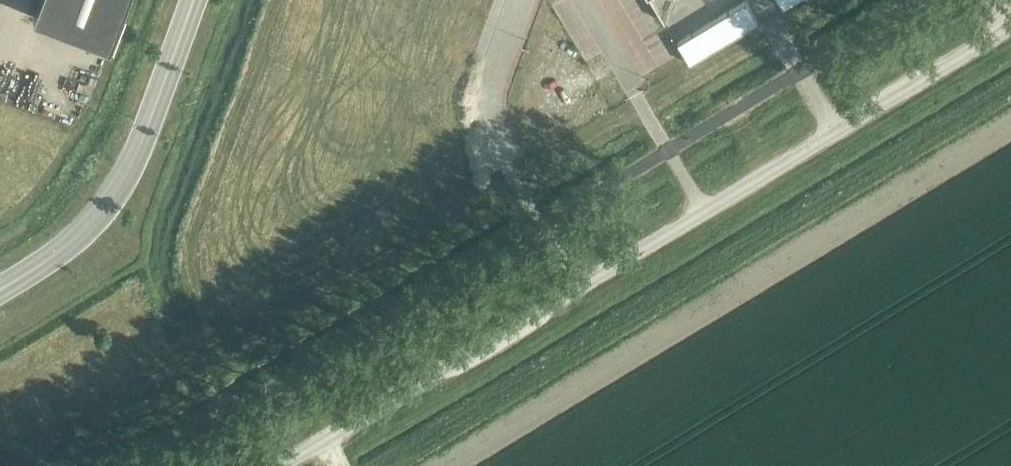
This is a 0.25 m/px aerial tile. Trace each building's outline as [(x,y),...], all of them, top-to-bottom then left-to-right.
[(33,17),(110,45),(127,0),(39,0),(33,17)] [(745,2),(676,43),(689,64),(757,23),(745,2)]
